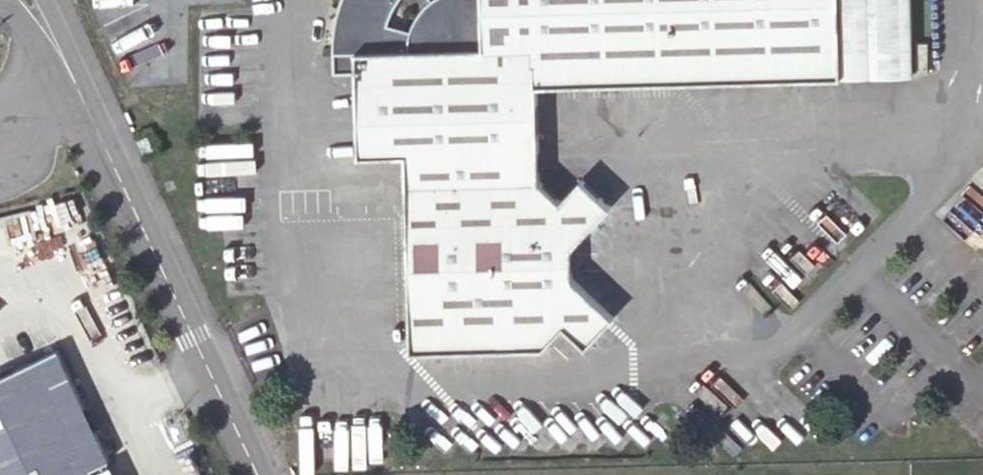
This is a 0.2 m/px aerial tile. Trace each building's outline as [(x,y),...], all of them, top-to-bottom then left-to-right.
[(329,15),(326,39),(326,59),(327,69),(350,69),(353,152),(397,152),(405,347),(536,345),(554,323),(578,342),(605,310),(559,273),(559,244),(598,203),(570,175),(549,196),(532,174),(532,81),(835,78),(835,0),(334,0),(329,15)] [(835,78),(908,77),(907,0),(835,0),(835,78)] [(134,131),(140,144),(150,140),(143,127),(134,131)] [(0,375),(0,474),(88,474),(86,470),(104,462),(52,350),(0,375)]
